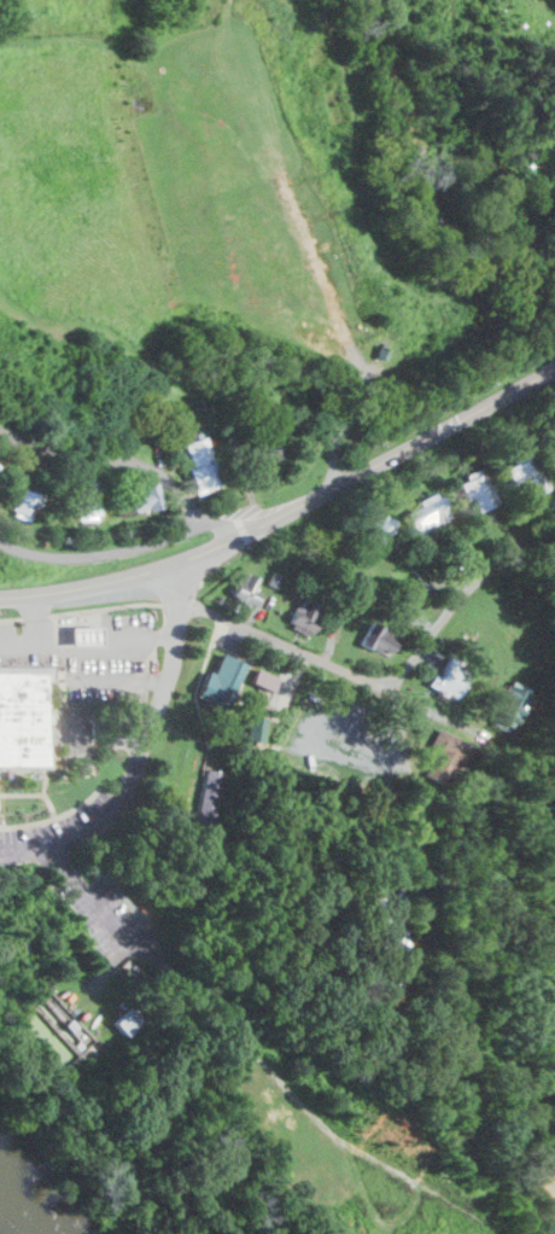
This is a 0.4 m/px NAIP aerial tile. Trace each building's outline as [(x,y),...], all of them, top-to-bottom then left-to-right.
[(274,432),(284,455),(271,460),(270,459),(258,464),(257,461),(255,462),(249,447),(256,444),(255,441),(274,432)] [(204,436),(221,484),(198,491),(188,467),(194,465),(187,442),(203,436),(204,436)] [(550,488),(530,499),(519,479),(514,482),(506,467),(513,464),(510,458),(525,450),(528,455),(532,453),(550,488)] [(485,471),(502,506),(478,517),(461,482),(468,479),(465,473),(479,466),(481,472),(485,471)] [(76,476),(99,475),(99,512),(97,512),(97,519),(78,519),(78,513),(77,513),(76,476)] [(150,507),(136,511),(135,507),(133,507),(128,488),(157,481),(163,506),(151,508),(150,507)] [(16,511),(11,508),(21,487),(42,496),(33,518),(29,516),(28,519),(14,513),(16,511)] [(399,511),(412,534),(442,518),(429,495),(399,511)] [(255,604),(250,601),(249,605),(233,599),(234,595),(232,594),(239,578),(241,580),(245,571),(258,577),(253,588),(261,590),(255,604)] [(298,610),(304,599),(322,606),(310,634),(291,625),(293,621),(290,619),(294,609),(298,610)] [(370,621),(399,635),(391,652),(381,647),(379,651),(370,647),(369,648),(358,644),(370,621)] [(90,641),(90,625),(61,626),(62,642),(90,641)] [(221,665),(224,667),(228,656),(245,663),(234,692),(217,685),(221,674),(217,673),(221,665)] [(456,659),(454,664),(468,671),(454,698),(448,694),(446,697),(439,693),(440,691),(428,685),(434,673),(439,675),(450,656),(456,659)] [(51,671),(0,670),(0,666),(56,667),(56,680),(51,680),(51,671)] [(256,668),(278,677),(271,691),(250,681),(256,668)] [(53,764),(0,764),(0,670),(51,671),(51,680),(51,714),(54,714),(54,722),(51,723),(52,743),(53,764)] [(496,718),(493,717),(509,682),(513,683),(514,680),(531,687),(530,692),(532,693),(515,727),(513,726),(510,732),(493,724),(496,718)] [(249,715),(265,717),(263,741),(245,739),(249,715)] [(455,761),(443,785),(425,774),(437,751),(430,747),(439,728),(474,746),(465,766),(455,761)] [(136,1001),(148,1014),(125,1036),(113,1023),(136,1001)]
